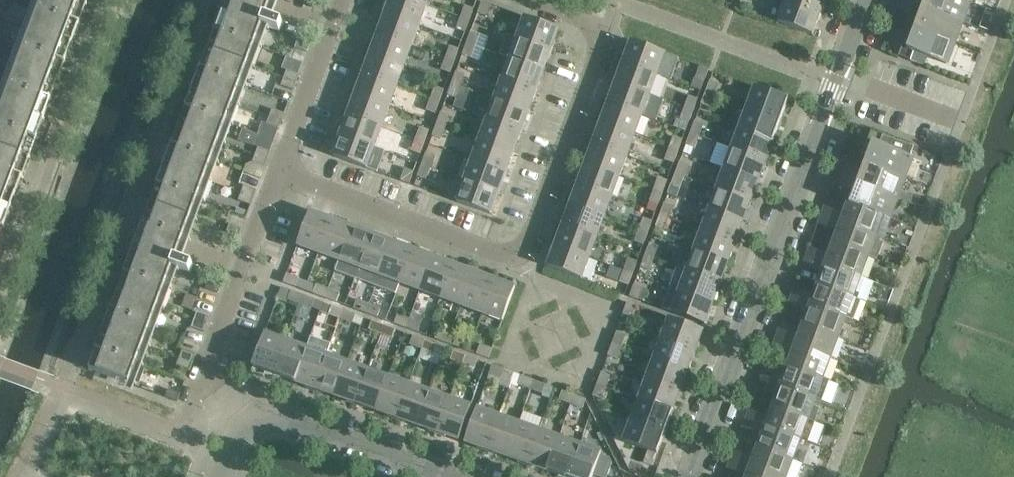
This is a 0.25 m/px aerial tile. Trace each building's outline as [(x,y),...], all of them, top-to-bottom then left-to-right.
[(16,197),(30,158),(89,0),(43,0),(0,115),(0,240),(16,197)] [(96,349),(89,368),(130,383),(173,266),(190,273),(193,263),(183,260),(183,258),(177,256),(184,237),(191,239),(198,220),(191,218),(262,25),(279,30),(283,22),(273,18),(273,16),(267,14),(272,0),(226,0),(96,349)] [(386,12),(419,24),(427,4),(417,0),(391,0),(386,12)] [(786,0),(778,21),(813,34),(820,14),(786,0)] [(786,0),(820,14),(825,0),(786,0)] [(903,0),(899,9),(920,16),(915,28),(954,42),(961,21),(903,0)] [(968,0),(903,0),(961,21),(969,1),(968,0)] [(482,1),(478,13),(486,16),(491,4),(482,1)] [(465,5),(461,17),(469,20),(474,8),(465,5)] [(386,12),(379,33),(412,44),(419,24),(386,12)] [(461,17),(457,29),(465,32),(469,20),(461,17)] [(525,17),(517,37),(551,50),(558,29),(525,17)] [(954,42),(915,28),(908,47),(903,45),(899,56),(925,66),(928,56),(946,63),(954,42)] [(471,30),(467,42),(475,45),(479,33),(471,30)] [(379,33),(371,53),(404,65),(412,44),(379,33)] [(551,50),(517,37),(510,58),(543,70),(551,50)] [(298,39),(295,46),(307,51),(310,43),(298,39)] [(631,40),(624,61),(657,73),(665,53),(631,40)] [(467,42),(462,54),(471,57),(475,45),(467,42)] [(451,46),(446,58),(455,61),(459,49),(451,46)] [(371,53),(363,73),(397,85),(404,65),(371,53)] [(288,55),(284,65),(298,71),(302,61),(288,55)] [(446,58),(442,70),(450,73),(455,61),(446,58)] [(510,58),(502,78),(536,91),(543,70),(510,58)] [(624,61),(616,81),(650,94),(657,73),(624,61)] [(700,66),(696,78),(704,81),(708,69),(700,66)] [(287,70),(284,77),(296,82),(299,74),(287,70)] [(456,71),(452,83),(460,86),(464,74),(456,71)] [(363,73),(356,94),(389,106),(397,85),(363,73)] [(284,77),(281,85),(293,89),(296,82),(284,77)] [(502,78),(495,99),(528,111),(536,91),(502,78)] [(710,80),(706,92),(714,95),(719,84),(710,80)] [(616,81),(609,102),(642,114),(650,94),(616,81)] [(452,83),(447,94),(456,97),(460,86),(452,83)] [(436,86),(431,98),(440,101),(444,90),(436,86)] [(755,87),(747,108),(781,119),(789,99),(755,87)] [(706,92),(701,103),(710,107),(714,95),(706,92)] [(356,94),(348,114),(381,126),(389,106),(356,94)] [(689,96),(685,107),(693,110),(698,99),(689,96)] [(431,98),(427,110),(435,113),(440,101),(431,98)] [(495,99),(487,119),(521,131),(528,111),(495,99)] [(609,102),(601,122),(634,135),(642,114),(609,102)] [(681,119),(684,110),(675,106),(671,116),(681,119)] [(685,107),(681,119),(689,122),(693,110),(685,107)] [(747,108),(740,128),(773,140),(781,119),(747,108)] [(273,109),(270,116),(282,120),(284,113),(273,109)] [(441,111),(437,123),(445,126),(449,114),(441,111)] [(348,114),(341,135),(374,147),(381,126),(348,114)] [(270,116),(267,123),(279,128),(282,120),(270,116)] [(487,119),(480,139),(513,152),(521,131),(487,119)] [(695,121),(690,132),(699,136),(703,124),(695,121)] [(601,122),(593,143),(627,155),(634,135),(601,122)] [(437,123),(432,135),(441,138),(445,126),(437,123)] [(421,127),(416,139),(425,142),(429,130),(421,127)] [(740,128),(732,149),(765,160),(773,140),(740,128)] [(914,146),(871,130),(867,141),(872,142),(865,163),(903,177),(911,156),(911,155),(914,146)] [(256,146),(260,135),(252,131),(248,143),(256,146)] [(690,132),(686,144),(694,147),(699,136),(690,132)] [(341,135),(333,155),(366,167),(374,147),(341,135)] [(674,136),(670,148),(678,151),(683,139),(674,136)] [(416,139),(412,151),(420,154),(425,142),(416,139)] [(480,139),(472,160),(506,172),(513,152),(480,139)] [(593,143),(586,163),(619,176),(627,155),(593,143)] [(258,147),(256,154),(268,159),(270,151),(258,147)] [(670,148),(666,160),(674,163),(678,151),(670,148)] [(732,149),(725,169),(758,181),(765,160),(732,149)] [(426,153),(422,164),(430,167),(435,156),(426,153)] [(256,154),(253,162),(265,166),(268,159),(256,154)] [(472,160),(465,180),(498,193),(506,172),(472,160)] [(680,161),(675,173),(684,176),(688,164),(680,161)] [(586,163),(578,184),(612,196),(619,176),(586,163)] [(841,166),(838,176),(896,197),(903,177),(865,163),(861,173),(841,166)] [(933,163),(929,173),(935,175),(939,165),(933,163)] [(422,164),(418,176),(426,179),(430,167),(422,164)] [(405,168),(401,180),(409,183),(414,172),(405,168)] [(725,169),(717,189),(750,201),(758,181),(725,169)] [(675,173),(671,185),(679,188),(684,176),(675,173)] [(896,197),(838,176),(834,184),(853,192),(849,203),(888,218),(896,197)] [(659,177),(655,189),(663,192),(667,180),(659,177)] [(465,180),(457,201),(490,213),(498,193),(465,180)] [(578,184),(571,204),(604,217),(612,196),(578,184)] [(244,185),(241,192),(253,197),(256,190),(244,185)] [(655,189),(650,201),(659,204),(663,192),(655,189)] [(717,189),(709,210),(743,222),(750,201),(717,189)] [(241,192),(239,200),(251,204),(253,197),(241,192)] [(664,202),(660,214),(668,217),(673,205),(664,202)] [(826,206),(822,216),(874,235),(873,236),(874,236),(880,238),(888,218),(849,203),(845,214),(826,206)] [(571,204),(563,225),(596,237),(604,217),(571,204)] [(709,210),(702,230),(735,242),(743,222),(709,210)] [(310,211),(298,244),(318,252),(330,218),(310,211)] [(660,214),(656,226),(664,229),(668,217),(660,214)] [(874,235),(822,216),(819,224),(839,232),(834,244),(867,255),(874,236),(873,236),(874,235)] [(330,218),(318,252),(339,259),(351,226),(330,218)] [(644,218),(640,229),(648,232),(652,221),(644,218)] [(230,224),(227,232),(239,236),(242,228),(230,224)] [(563,225),(555,245),(589,258),(596,237),(563,225)] [(351,226),(339,259),(359,267),(371,234),(351,226)] [(640,229),(635,241),(644,244),(648,232),(640,229)] [(702,230),(694,251),(728,263),(735,242),(702,230)] [(371,234),(359,267),(380,275),(392,241),(371,234)] [(392,241),(380,275),(401,282),(413,249),(392,241)] [(649,243),(645,255),(653,258),(658,246),(649,243)] [(811,248),(807,257),(859,276),(867,255),(834,244),(830,255),(811,248)] [(555,245),(548,266),(581,278),(589,258),(555,245)] [(413,249),(401,282),(421,290),(433,257),(413,249)] [(694,251),(686,271),(720,283),(728,263),(694,251)] [(645,255),(641,267),(649,270),(653,258),(645,255)] [(433,257),(421,290),(442,297),(454,264),(433,257)] [(859,276),(807,257),(804,266),(824,272),(819,285),(852,296),(859,276)] [(629,259),(624,270),(632,273),(637,261),(629,259)] [(474,272),(454,264),(442,297),(462,305),(474,272)] [(624,270),(620,282),(628,285),(632,273),(624,270)] [(686,271),(679,292),(713,303),(720,283),(686,271)] [(495,280),(474,272),(462,305),(483,313),(495,280)] [(287,273),(284,281),(296,286),(299,278),(287,273)] [(495,280),(483,313),(503,320),(515,287),(495,280)] [(209,281),(206,289),(218,292),(221,285),(209,281)] [(316,285),(313,293),(325,297),(328,289),(316,285)] [(634,285),(630,297),(639,299),(643,287),(634,285)] [(852,296),(819,285),(815,295),(796,288),(792,298),(844,317),(852,296)] [(288,299),(291,290),(282,287),(279,295),(288,299)] [(328,289),(325,297),(337,302),(340,293),(328,289)] [(291,290),(288,299),(300,303),(303,295),(291,290)] [(679,292),(671,312),(705,324),(713,303),(679,292)] [(303,295),(300,303),(312,308),(315,299),(303,295)] [(187,296),(183,306),(193,310),(197,299),(187,296)] [(844,317),(792,298),(789,307),(809,313),(804,325),(836,337),(844,317)] [(357,300),(354,308),(366,312),(369,304),(357,300)] [(628,302),(624,314),(632,317),(636,305),(628,302)] [(369,304),(366,312),(377,317),(380,308),(369,304)] [(332,305),(329,314),(341,318),(344,310),(332,305)] [(344,310),(341,318),(353,322),(356,314),(344,310)] [(197,312),(195,319),(207,323),(209,316),(197,312)] [(398,315),(395,323),(406,327),(409,319),(398,315)] [(669,318),(662,338),(695,350),(703,330),(669,318)] [(195,319),(192,327),(204,331),(207,323),(195,319)] [(409,319),(406,327),(418,332),(421,324),(409,319)] [(372,320),(369,328),(381,333),(384,325),(372,320)] [(384,325),(381,333),(393,337),(396,329),(384,325)] [(781,329),(777,339),(829,357),(836,337),(804,325),(800,336),(781,329)] [(438,330),(435,338),(447,342),(450,334),(438,330)] [(617,332),(613,344),(621,347),(625,335),(617,332)] [(265,333),(254,365),(274,373),(286,340),(265,333)] [(450,334),(447,342),(459,347),(462,339),(450,334)] [(413,335),(410,344),(422,348),(425,340),(413,335)] [(662,338),(654,359),(688,371),(695,350),(662,338)] [(829,357),(777,339),(774,347),(794,354),(789,366),(821,378),(829,357)] [(307,348),(286,340),(274,373),(295,380),(307,348)] [(425,340),(422,348),(434,352),(437,344),(425,340)] [(613,344),(608,355),(617,358),(621,347),(613,344)] [(480,345),(477,353),(489,358),(492,349),(480,345)] [(327,355),(307,348),(295,380),(315,388),(327,355)] [(183,350),(180,358),(192,362),(195,354),(183,350)] [(454,351),(451,359),(463,363),(466,355),(454,351)] [(327,355),(315,388),(336,395),(348,362),(327,355)] [(466,355),(463,363),(474,368),(477,359),(466,355)] [(180,358),(178,365),(189,369),(192,362),(180,358)] [(654,359),(647,379),(680,392),(688,371),(654,359)] [(348,362),(336,395),(356,403),(369,370),(348,362)] [(493,365),(490,373),(501,378),(504,369),(493,365)] [(765,370),(762,379),(814,398),(821,378),(789,366),(785,377),(765,370)] [(369,370),(356,403),(377,410),(389,377),(369,370)] [(602,372),(598,384),(606,387),(610,375),(602,372)] [(522,376),(519,384),(531,389),(534,380),(522,376)] [(389,377),(377,410),(398,417),(410,384),(389,377)] [(639,400),(672,412),(680,392),(647,379),(639,400)] [(814,398),(762,379),(759,388),(778,395),(774,407),(806,418),(814,398)] [(534,380),(531,389),(542,393),(545,385),(534,380)] [(410,384),(398,417),(418,425),(430,392),(410,384)] [(598,384),(593,396),(601,399),(602,397),(610,399),(613,392),(605,389),(606,387),(598,384)] [(169,389),(166,396),(178,401),(181,393),(169,389)] [(562,391),(559,399),(571,404),(574,395),(562,391)] [(451,399),(430,392),(418,425),(439,432),(451,399)] [(574,395),(571,404),(583,408),(586,400),(574,395)] [(472,406),(451,399),(439,432),(459,440),(472,406)] [(639,400),(631,421),(665,433),(672,412),(639,400)] [(750,410),(747,420),(799,439),(806,418),(774,407),(770,417),(750,410)] [(477,408),(465,442),(486,449),(498,415),(477,408)] [(498,415),(486,449),(507,456),(519,422),(498,415)] [(799,439),(747,420),(744,428),(763,435),(759,447),(791,459),(799,439)] [(631,421),(624,441),(649,450),(645,462),(653,465),(665,433),(631,421)] [(519,422),(507,456),(528,464),(540,430),(519,422)] [(540,430),(528,464),(548,471),(560,437),(540,430)] [(548,471),(566,476),(569,476),(581,445),(560,437),(548,471)] [(569,476),(593,476),(602,452),(581,445),(569,476)] [(732,460),(779,476),(785,476),(791,459),(759,447),(755,458),(736,451),(732,460)] [(732,460),(729,469),(748,476),(779,476),(732,460)]
